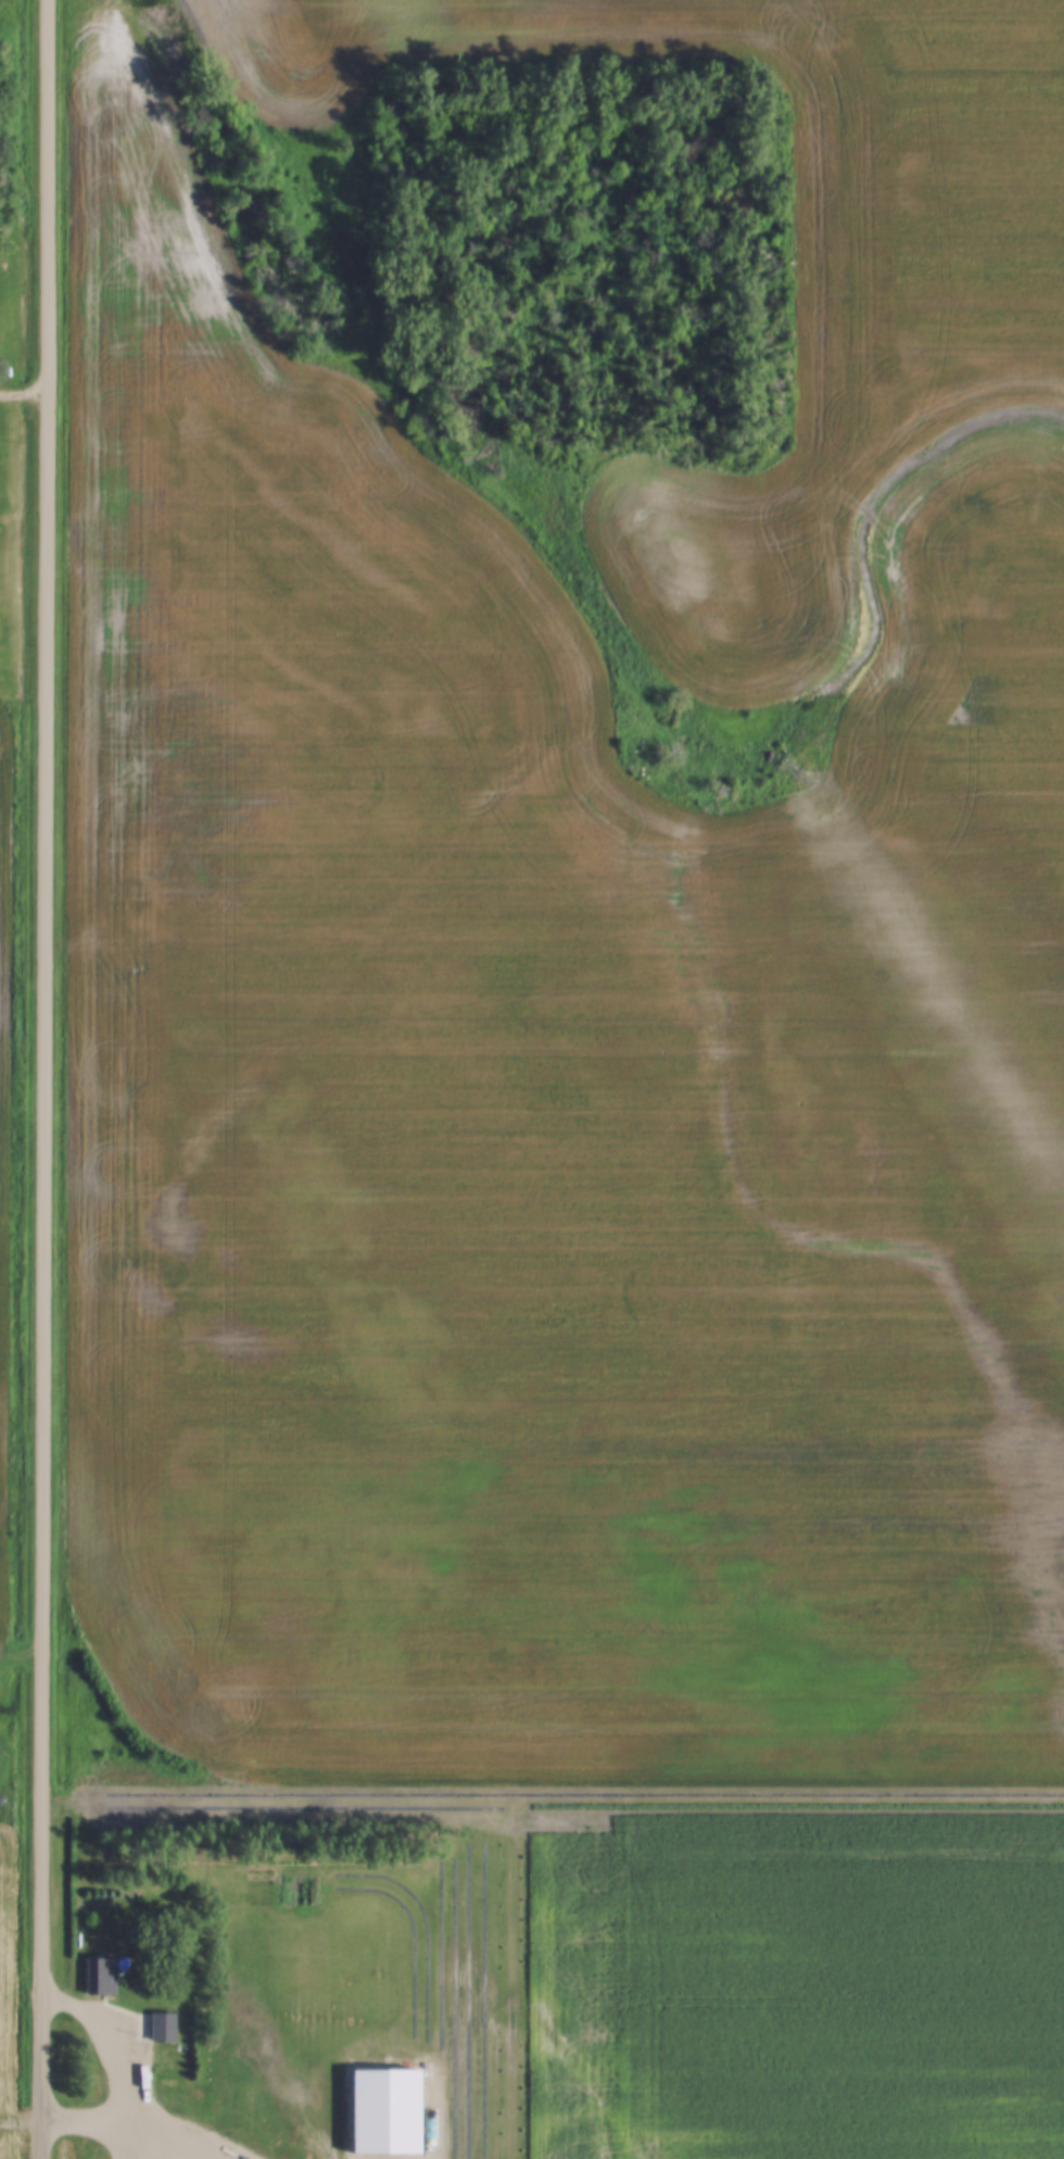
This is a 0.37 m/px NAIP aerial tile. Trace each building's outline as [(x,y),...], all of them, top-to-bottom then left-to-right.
[(117,1993),(117,1956),(87,1956),(87,1993),(117,1993)] [(152,2012),(152,2040),(176,2040),(176,2012),(152,2012)]
